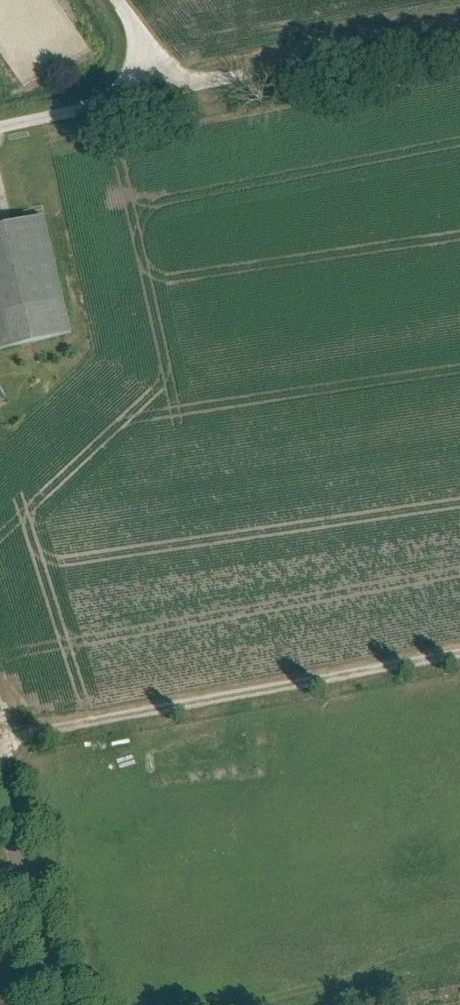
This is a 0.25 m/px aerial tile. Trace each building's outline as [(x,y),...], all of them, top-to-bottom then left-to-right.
[(69,339),(43,220),(0,229),(0,354),(69,339)]
